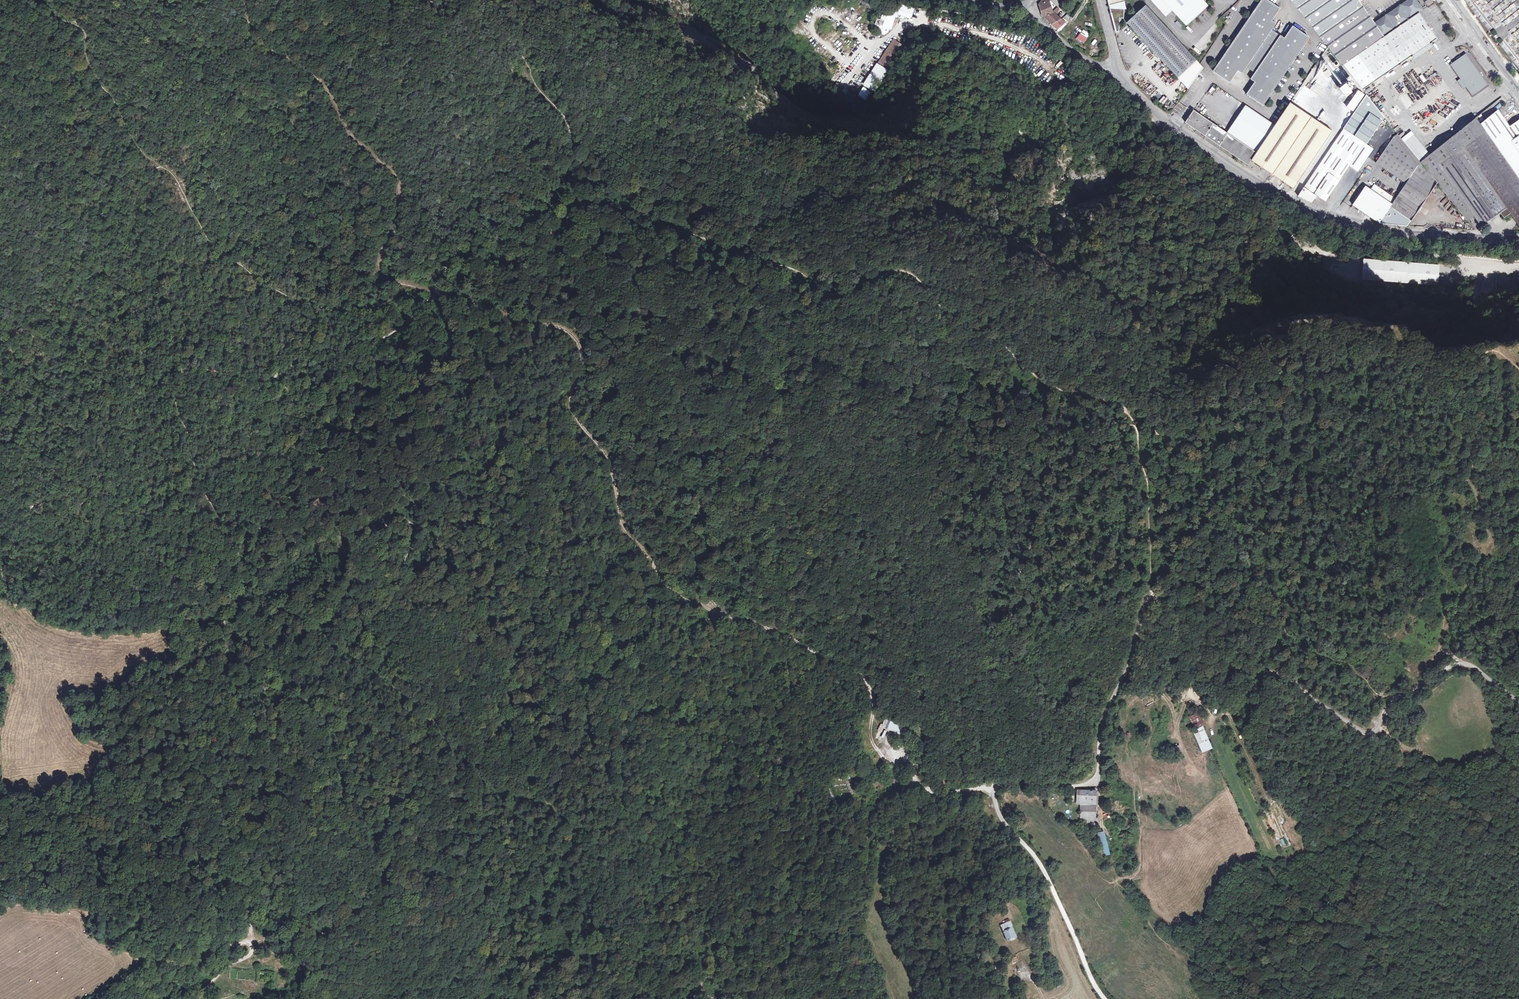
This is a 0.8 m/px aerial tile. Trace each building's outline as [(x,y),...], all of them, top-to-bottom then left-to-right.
[(1040,3),(1039,4),(1039,5),(1039,6),(1043,16),(1045,15),(1047,20),(1048,20),(1058,29),(1065,23),(1056,16),(1053,12),(1049,3),(1048,0),(1042,0),(1040,3)] [(1111,15),(1113,21),(1121,19),(1124,18),(1124,7),(1123,7),(1123,3),(1124,2),(1123,0),(1107,0),(1111,15)] [(1166,15),(1173,10),(1164,0),(1152,0),(1166,15)] [(1173,10),(1187,25),(1208,6),(1202,0),(1164,0),(1173,10)] [(1268,0),(1263,0),(1214,72),(1230,83),(1238,71),(1242,74),(1246,67),(1255,73),(1250,79),(1255,82),(1246,94),(1262,105),(1309,37),(1293,26),(1285,38),(1272,30),(1276,24),(1272,21),(1280,9),(1268,0)] [(1328,47),(1343,65),(1363,90),(1437,38),(1419,12),(1423,9),(1417,0),(1409,0),(1377,22),(1370,23),(1366,18),(1354,0),(1291,0),(1315,31),(1328,47)] [(1366,18),(1370,23),(1377,22),(1409,0),(1406,0),(1382,17),(1366,18)] [(1146,5),(1128,22),(1152,49),(1188,88),(1203,68),(1199,63),(1146,5)] [(907,12),(891,6),(890,11),(905,16),(907,12)] [(872,16),(870,22),(875,24),(875,23),(884,26),(888,15),(879,12),(877,18),(872,16)] [(1121,19),(1113,21),(1111,15),(1116,33),(1119,30),(1119,22),(1122,21),(1121,19)] [(882,70),(898,47),(887,39),(871,62),(882,70)] [(1450,64),(1473,96),(1489,84),(1466,53),(1461,56),(1450,64)] [(866,100),(871,92),(863,87),(858,96),(866,100)] [(1358,91),(1348,107),(1353,111),(1364,95),(1358,91)] [(1366,95),(1344,128),(1299,194),(1312,203),(1316,197),(1325,203),(1351,166),(1359,171),(1365,163),(1374,149),(1367,144),(1380,125),(1385,117),(1366,95)] [(1257,153),(1252,160),(1294,188),(1332,131),(1291,102),(1275,125),(1257,153)] [(1252,160),(1257,153),(1248,147),(1193,110),(1185,123),(1241,160),(1248,165),(1252,160)] [(1510,127),(1498,111),(1480,124),(1476,118),(1430,154),(1420,162),(1418,166),(1394,136),(1376,162),(1383,167),(1406,183),(1392,204),(1370,189),(1365,186),(1353,205),(1379,223),(1407,226),(1432,190),(1437,181),(1439,178),(1464,211),(1471,206),(1475,212),(1485,225),(1486,224),(1485,223),(1503,211),(1505,214),(1507,212),(1509,214),(1510,214),(1509,211),(1518,225),(1518,120),(1510,127)] [(1420,162),(1430,154),(1415,134),(1404,142),(1420,162)] [(1439,178),(1437,181),(1465,219),(1468,217),(1464,211),(1439,178)] [(1471,206),(1464,211),(1468,217),(1475,212),(1471,206)] [(1198,712),(1189,717),(1195,727),(1203,723),(1198,712)] [(885,726),(881,723),(873,738),(878,740),(885,726)] [(1203,727),(1194,731),(1202,752),(1212,748),(1203,727)] [(1079,804),(1096,804),(1096,787),(1076,787),(1076,804),(1079,804)] [(1096,804),(1079,804),(1080,829),(1098,828),(1098,817),(1096,817),(1096,804)] [(1109,854),(1104,832),(1098,833),(1103,855),(1109,854)] [(1009,939),(1017,935),(1010,920),(1003,924),(1009,939)]
